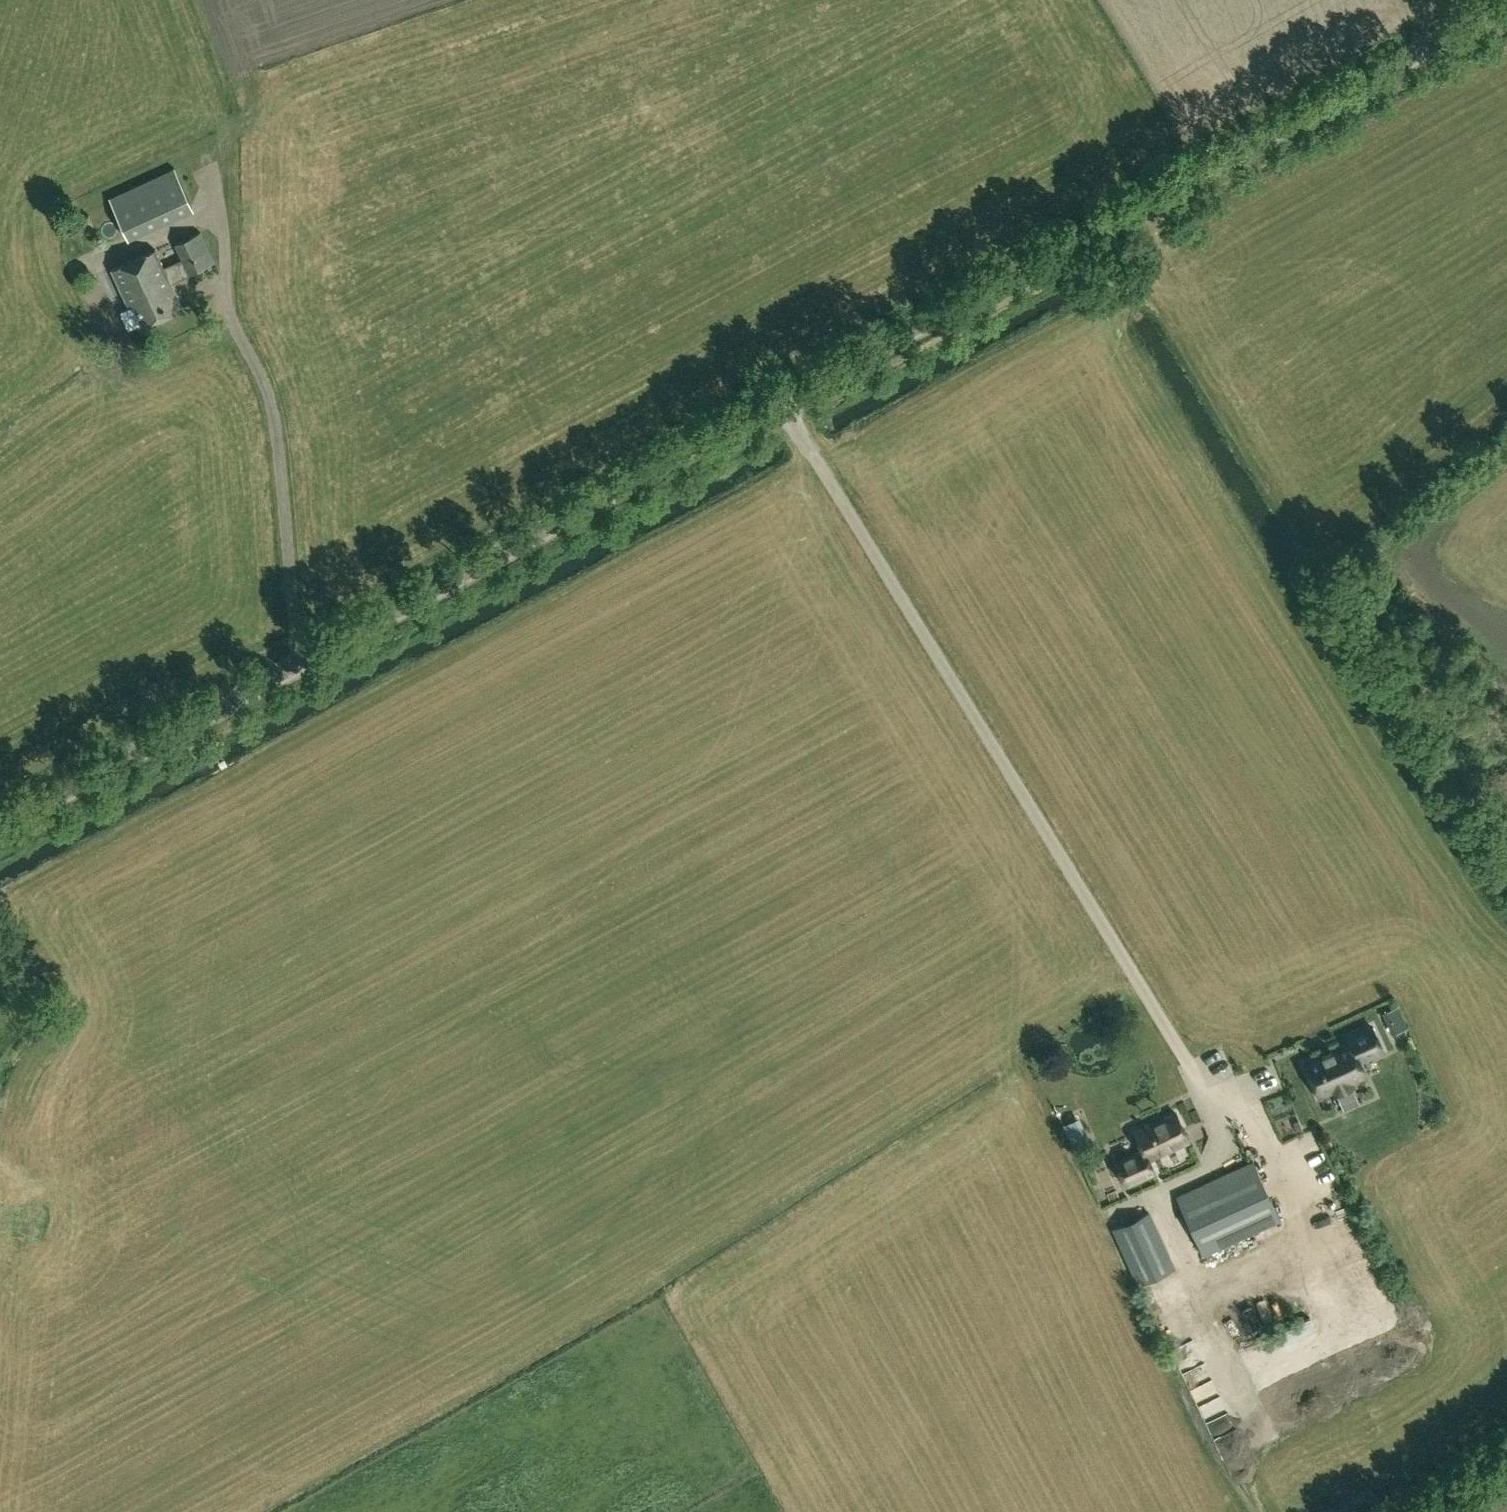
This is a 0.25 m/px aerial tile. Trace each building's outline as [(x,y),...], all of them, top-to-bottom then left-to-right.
[(181,166),(115,185),(126,225),(192,206),(181,166)] [(200,233),(175,245),(181,259),(163,267),(155,249),(111,269),(129,307),(134,305),(144,325),(182,307),(171,283),(189,274),(188,272),(213,260),(200,233)] [(1366,1077),(1360,1063),(1384,1053),(1373,1029),(1348,1040),(1350,1046),(1305,1065),(1319,1097),(1334,1091),(1336,1096),(1352,1089),(1350,1084),(1366,1077)] [(1134,1133),(1142,1151),(1116,1163),(1126,1185),(1153,1173),(1148,1160),(1188,1141),(1176,1114),(1134,1133)] [(1204,1257),(1280,1223),(1253,1163),(1177,1197),(1204,1257)] [(1112,1229),(1137,1285),(1174,1269),(1148,1213),(1112,1229)]
